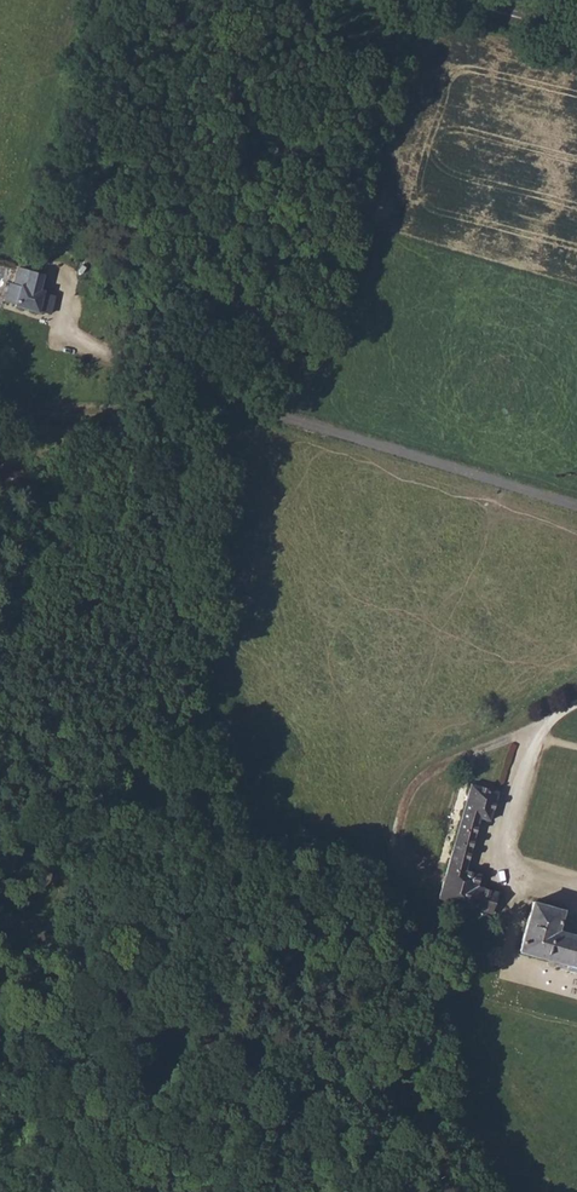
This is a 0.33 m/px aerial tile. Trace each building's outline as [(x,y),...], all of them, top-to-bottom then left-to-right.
[(73,248),(77,229),(64,227),(62,239),(61,239),(59,246),(73,248)] [(12,268),(6,285),(1,283),(0,288),(0,302),(6,304),(6,306),(28,314),(29,312),(40,316),(46,299),(35,295),(36,293),(32,292),(37,277),(12,268)] [(439,896),(490,911),(496,890),(477,885),(480,873),(465,869),(480,817),(489,819),(497,790),(471,783),(439,896)] [(576,966),(576,933),(558,927),(563,909),(533,900),(519,949),(576,966)]
